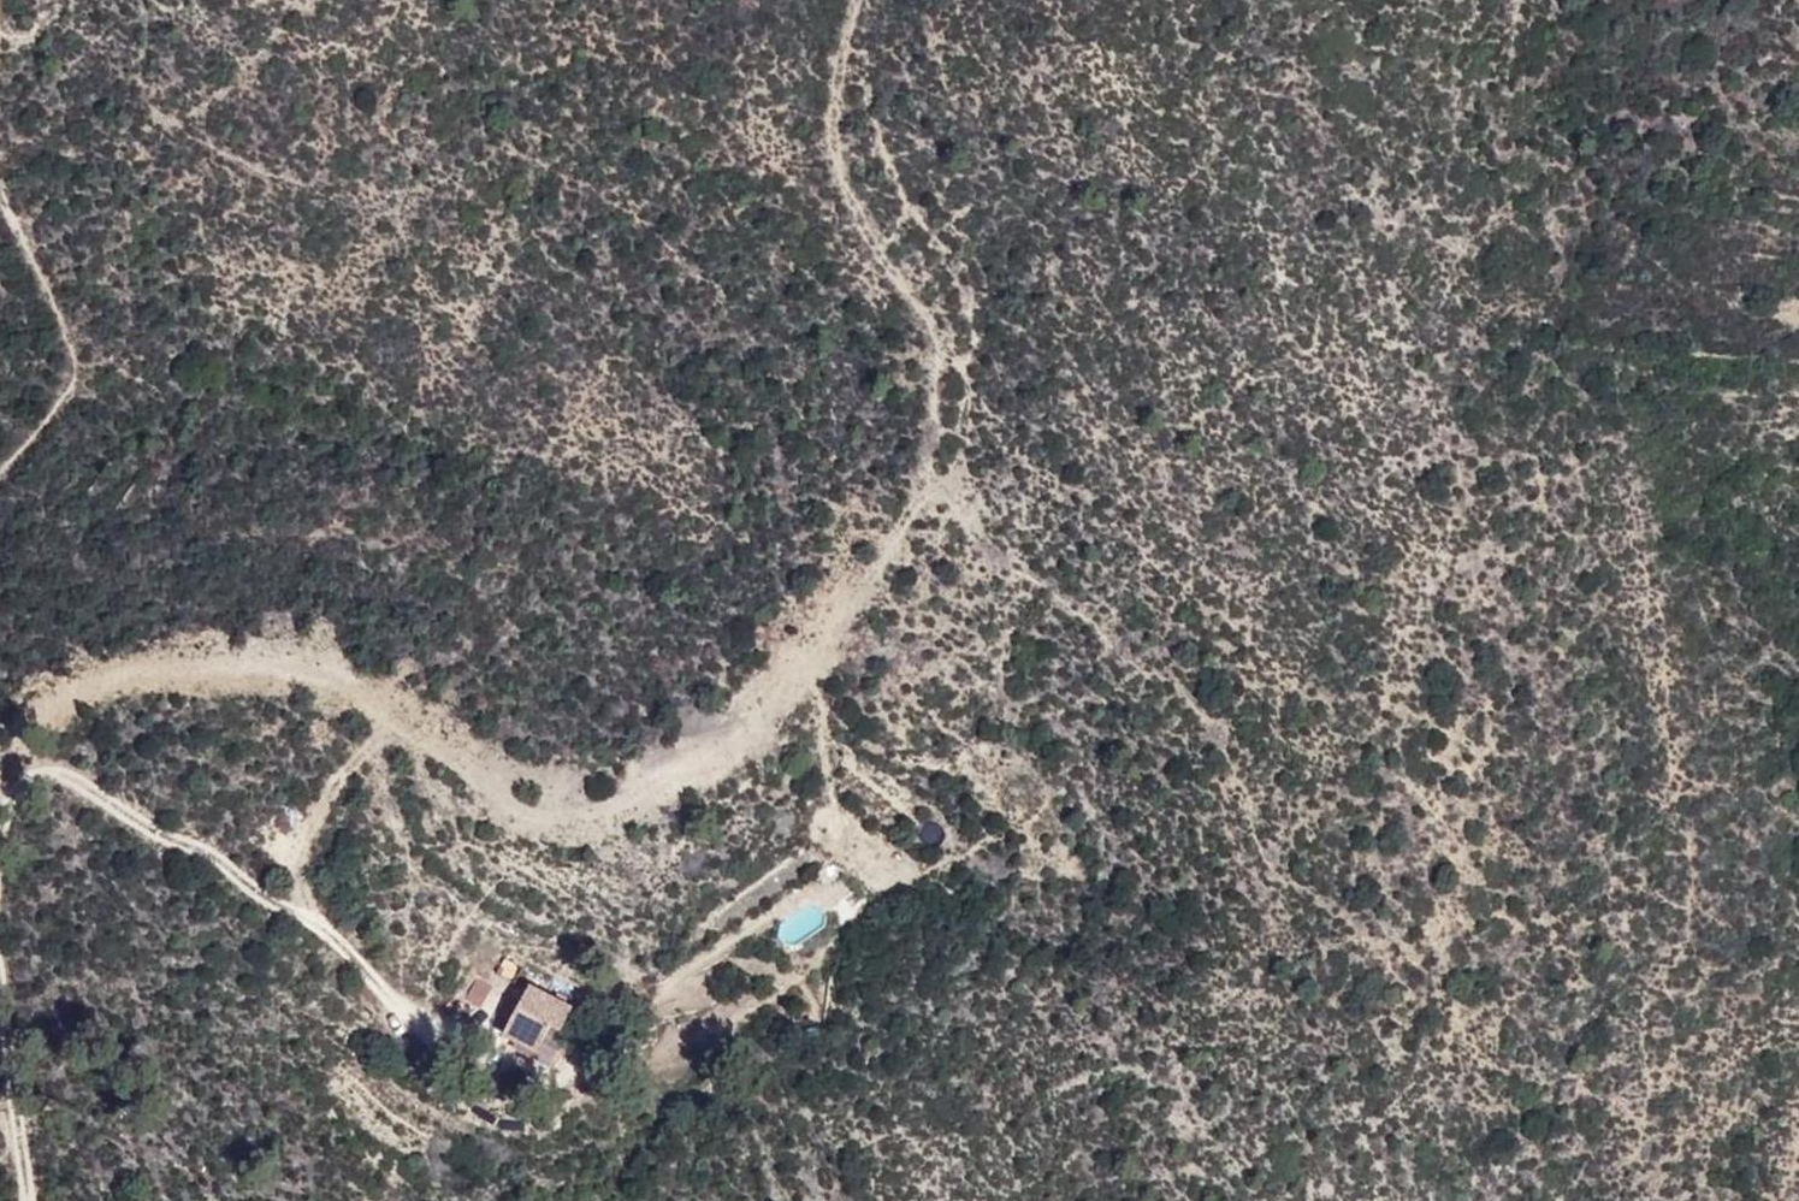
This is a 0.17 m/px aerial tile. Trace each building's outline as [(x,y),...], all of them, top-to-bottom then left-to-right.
[(508,945),(483,991),(511,1007),(524,982),(533,987),(545,965),(508,945)]
